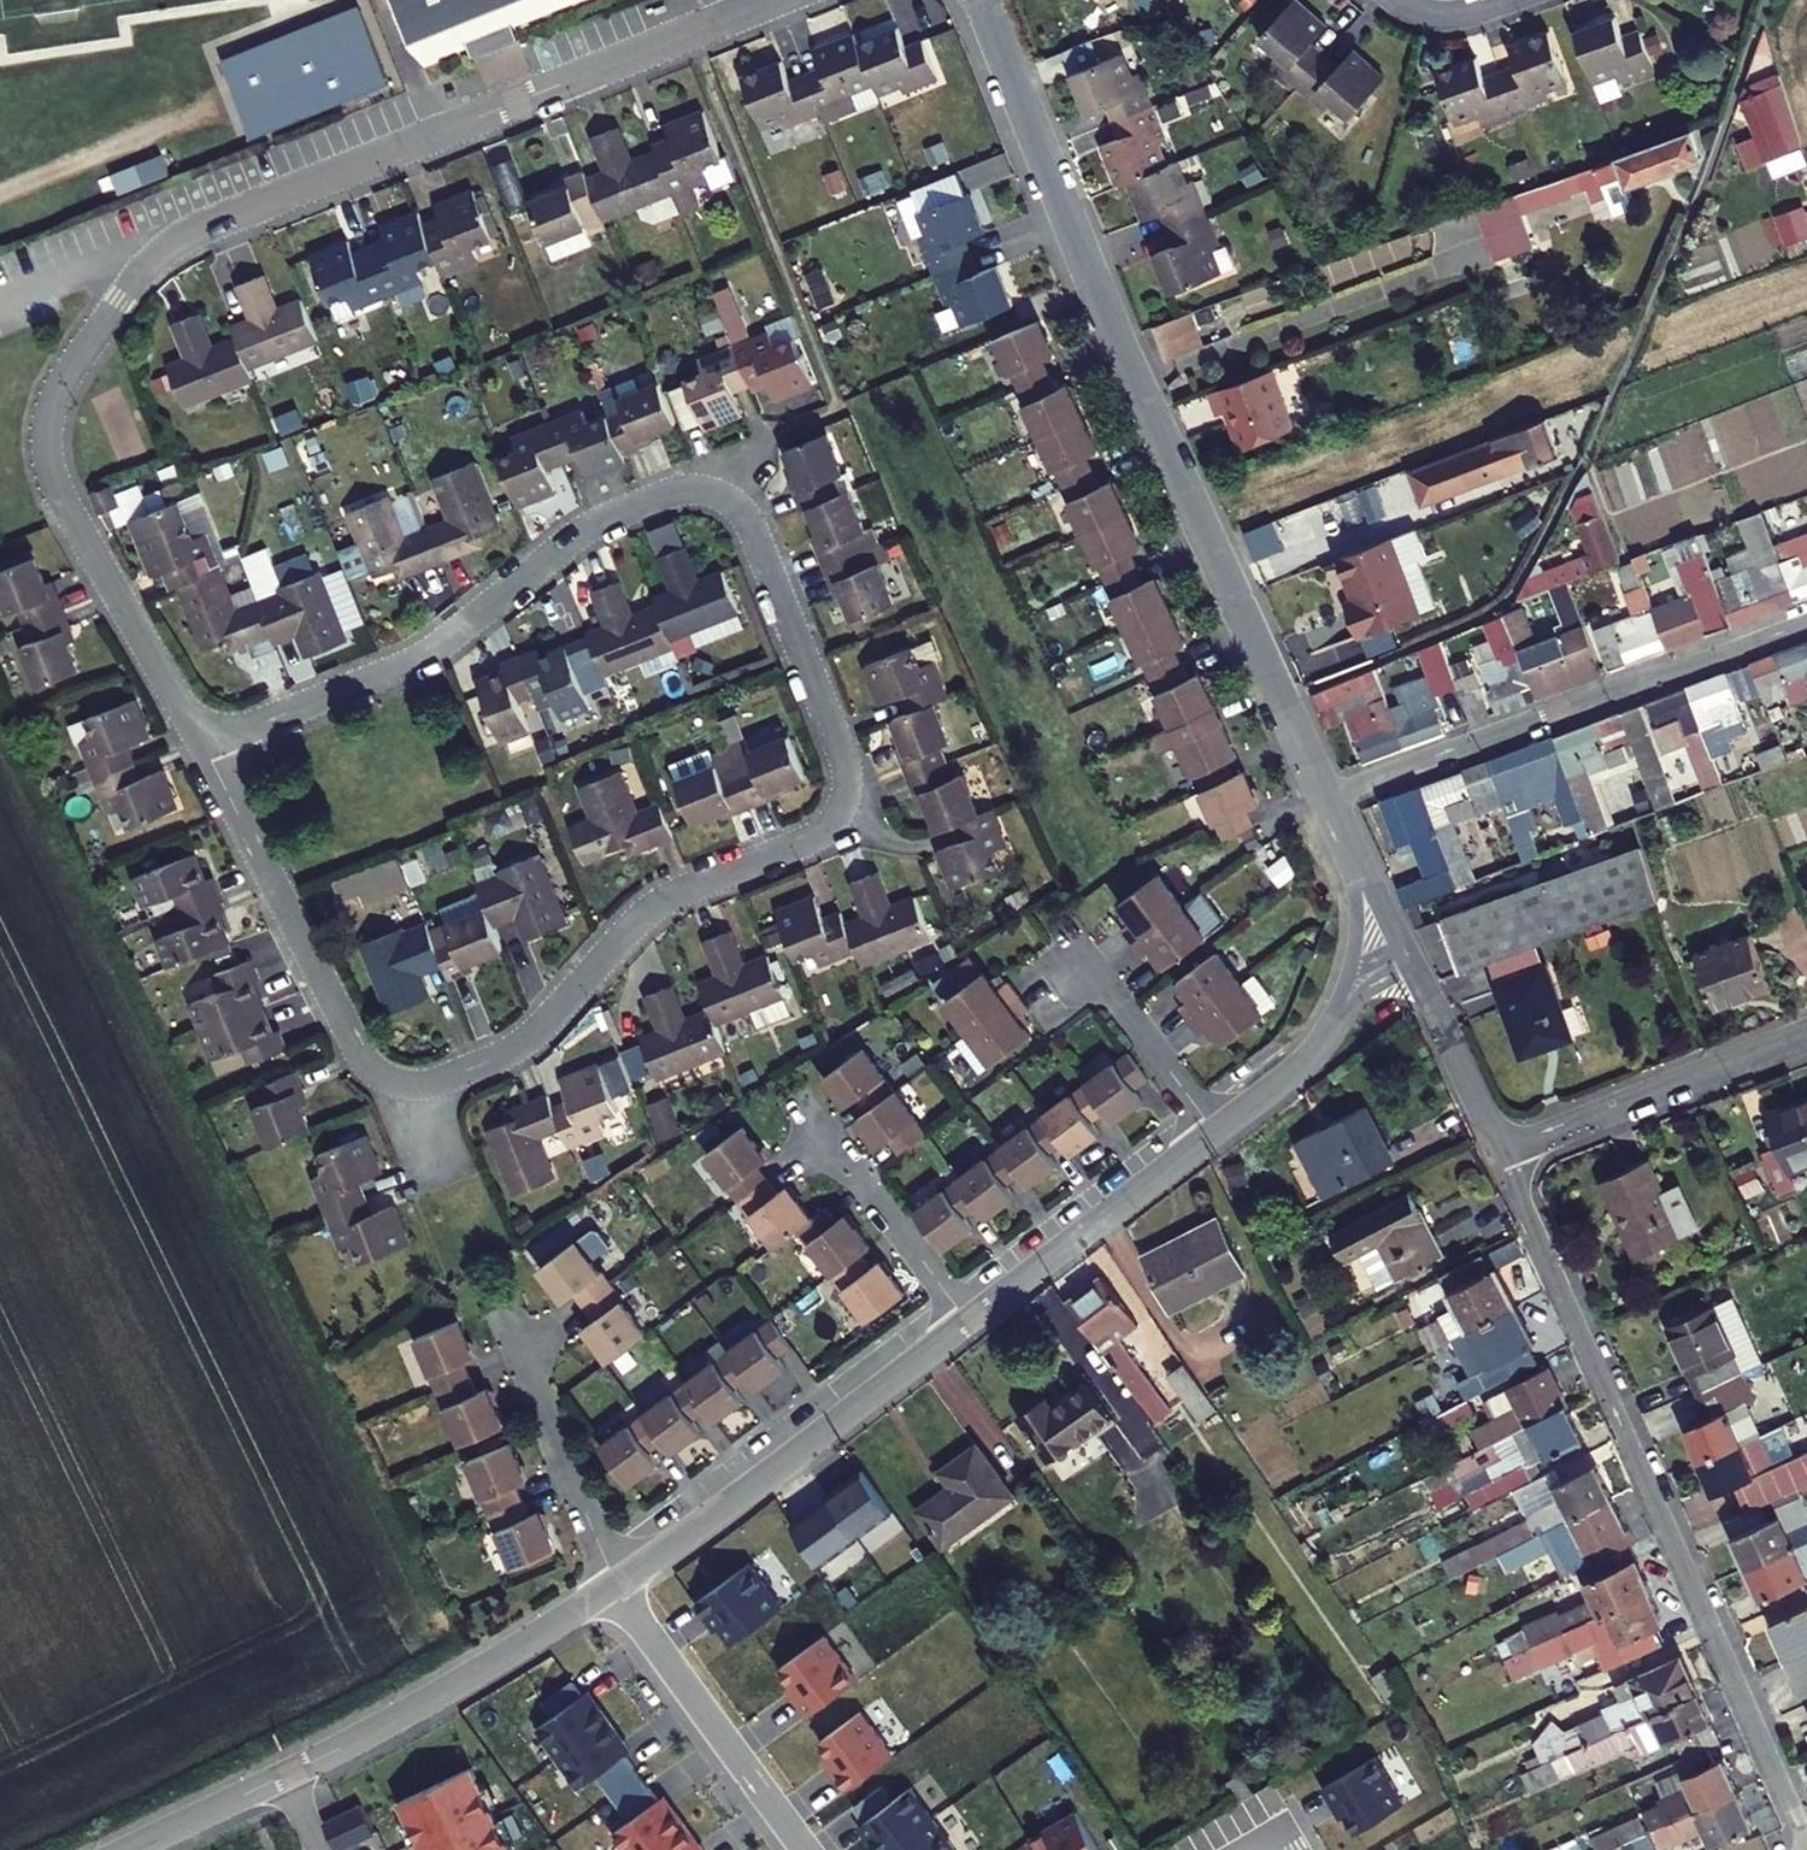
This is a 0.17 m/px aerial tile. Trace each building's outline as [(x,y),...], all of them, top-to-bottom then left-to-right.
[(413,72),(459,55),(505,37),(603,0),(386,0),(413,72)] [(375,87),(347,13),(212,64),(240,138),(375,87)] [(1295,100),(1319,71),(1306,60),(1312,53),(1321,41),(1290,15),(1258,53),(1274,66),(1266,76),(1295,100)] [(1641,78),(1628,42),(1611,48),(1608,39),(1603,25),(1564,39),(1581,85),(1600,78),(1604,91),(1641,78)] [(1625,34),(1608,39),(1611,48),(1628,42),(1625,34)] [(508,47),(505,37),(459,55),(462,64),(508,47)] [(1785,51),(1782,40),(1773,42),(1776,54),(1785,51)] [(903,41),(865,55),(882,102),(902,94),(906,106),(942,92),(929,57),(912,63),(908,55),(903,41)] [(832,81),(815,88),(828,123),(832,133),(887,113),(882,102),(865,55),(861,45),(823,59),(829,73),(832,81)] [(925,48),(908,55),(912,63),(929,57),(925,48)] [(1509,85),(1492,91),(1505,127),(1541,113),(1537,101),(1556,94),(1539,48),(1501,62),(1506,76),(1509,85)] [(1116,113),(1123,130),(1158,116),(1144,80),(1132,85),(1125,66),(1107,73),(1098,51),(1070,62),(1094,122),(1108,117),(1116,113)] [(1326,64),(1312,53),(1306,60),(1319,71),(1326,64)] [(1747,80),(1762,125),(1745,130),(1755,160),(1798,144),(1769,61),(1752,67),(1747,80)] [(1334,83),(1319,71),(1295,100),(1325,125),(1333,115),(1349,129),(1381,91),(1349,64),(1340,76),(1334,83)] [(1340,76),(1326,64),(1319,71),(1334,83),(1340,76)] [(828,123),(815,88),(798,94),(795,85),(789,71),(751,86),(768,132),(787,125),(792,137),(828,123)] [(829,73),(812,79),(815,88),(832,81),(829,73)] [(1505,127),(1492,91),(1475,97),(1472,88),(1467,74),(1428,89),(1445,135),(1464,128),(1469,140),(1505,127)] [(1506,76),(1489,82),(1492,91),(1509,85),(1506,76)] [(812,79),(795,85),(798,94),(815,88),(812,79)] [(1489,82),(1472,88),(1475,97),(1492,91),(1489,82)] [(1123,130),(1116,113),(1108,117),(1114,133),(1123,130)] [(1158,116),(1123,130),(1130,147),(1121,150),(1107,156),(1122,194),(1133,190),(1168,176),(1160,156),(1172,152),(1158,116)] [(625,122),(618,125),(631,160),(638,157),(625,122)] [(599,132),(613,167),(593,174),(610,219),(647,205),(651,215),(661,220),(690,209),(666,147),(666,146),(638,157),(631,160),(618,125),(599,132)] [(1130,147),(1123,130),(1114,133),(1121,150),(1130,147)] [(680,132),(663,138),(666,146),(666,147),(683,140),(680,132)] [(1677,138),(1584,172),(1603,224),(1624,216),(1616,194),(1688,168),(1677,138)] [(156,175),(148,156),(123,166),(131,185),(156,175)] [(575,178),(579,187),(567,192),(538,202),(553,242),(593,227),(598,240),(615,233),(610,219),(593,174),(592,171),(575,178)] [(1168,176),(1133,190),(1147,227),(1161,221),(1169,218),(1176,235),(1211,222),(1197,186),(1186,190),(1179,172),(1168,176)] [(579,187),(575,178),(563,182),(567,192),(579,187)] [(452,230),(435,237),(444,260),(449,271),(486,257),(481,245),(500,238),(482,192),(443,207),(447,218),(452,230)] [(931,274),(966,260),(959,243),(968,240),(982,234),(967,196),(921,214),(928,233),(917,238),(931,274)] [(1785,245),(1806,237),(1806,214),(1803,203),(1773,214),(1785,245)] [(397,252),(380,259),(394,294),(430,280),(425,268),(444,260),(435,237),(431,225),(426,214),(388,229),(392,240),(397,252)] [(447,218),(431,225),(435,237),(452,230),(447,218)] [(1176,235),(1169,218),(1161,221),(1167,238),(1176,235)] [(1211,222),(1176,235),(1182,252),(1173,255),(1159,260),(1173,299),(1220,282),(1213,262),(1224,258),(1211,222)] [(593,227),(553,242),(558,255),(598,240),(593,227)] [(1346,252),(1351,271),(1418,254),(1412,234),(1346,252)] [(1182,252),(1176,235),(1167,238),(1173,255),(1182,252)] [(392,240),(375,247),(380,259),(397,252),(392,240)] [(974,257),(968,240),(959,243),(966,260),(974,257)] [(394,294),(380,259),(363,265),(358,253),(354,243),(316,258),(334,304),(353,296),(358,308),(394,294)] [(375,247),(358,253),(363,265),(380,259),(375,247)] [(974,257),(966,260),(972,277),(981,273),(974,257)] [(972,277),(966,260),(931,274),(945,310),(956,305),(964,324),(1010,306),(995,268),(981,273),(972,277)] [(270,276),(263,279),(275,314),(282,312),(270,276)] [(252,369),(323,343),(309,302),(282,312),(275,314),(263,279),(244,285),(257,320),(237,327),(241,339),(252,369)] [(787,342),(782,330),(760,339),(757,330),(751,314),(748,315),(737,285),(724,290),(746,345),(760,380),(777,373),(780,382),(785,396),(824,381),(806,335),(787,342)] [(1207,311),(1158,330),(1171,364),(1220,346),(1207,311)] [(204,313),(197,315),(210,351),(216,348),(204,313)] [(797,314),(757,330),(760,339),(782,330),(787,342),(806,335),(797,314)] [(186,405),(256,380),(252,369),(241,339),(216,348),(210,351),(197,315),(178,322),(191,357),(172,364),(186,405)] [(1007,394),(1038,380),(1032,364),(1043,359),(1027,325),(983,342),(1007,394)] [(710,359),(715,370),(696,378),(696,379),(712,419),(714,424),(752,409),(746,395),(743,387),(760,380),(746,345),(710,359)] [(1272,371),(1210,393),(1218,415),(1226,412),(1239,449),(1293,430),(1272,371)] [(777,373),(760,380),(763,389),(780,382),(777,373)] [(712,419),(696,379),(679,386),(695,425),(712,419)] [(760,380),(743,387),(746,395),(763,389),(760,380)] [(1030,442),(1073,422),(1058,390),(1046,395),(1038,380),(1007,394),(1030,442)] [(631,400),(635,410),(615,418),(629,453),(646,446),(643,440),(655,435),(685,423),(670,385),(631,400)] [(595,425),(591,415),(556,428),(569,462),(586,456),(589,465),(594,478),(633,464),(629,453),(615,418),(595,425)] [(1557,457),(1542,418),(1403,471),(1418,510),(1557,457)] [(1053,490),(1083,476),(1076,460),(1088,455),(1073,422),(1030,442),(1053,490)] [(516,442),(521,454),(505,460),(522,506),(560,492),(555,477),(552,469),(569,462),(556,428),(516,442)] [(846,471),(831,434),(789,451),(800,478),(805,489),(798,492),(805,510),(814,506),(855,490),(858,489),(850,469),(846,471)] [(658,441),(655,435),(643,440),(646,446),(658,441)] [(589,465),(586,456),(569,462),(572,471),(589,465)] [(438,478),(453,518),(431,526),(444,560),(468,551),(465,542),(484,534),(508,525),(483,461),(438,478)] [(572,471),(569,462),(552,469),(555,477),(572,471)] [(1075,538),(1118,518),(1103,486),(1091,491),(1083,476),(1053,490),(1075,538)] [(1589,549),(1528,573),(1518,599),(1620,559),(1590,477),(1577,483),(1570,502),(1589,549)] [(798,492),(805,489),(800,478),(793,481),(798,492)] [(123,505),(115,483),(92,492),(100,514),(108,511),(121,506),(123,505)] [(869,526),(855,490),(814,506),(824,531),(829,544),(822,546),(829,563),(865,549),(881,543),(874,525),(869,526)] [(348,514),(364,553),(348,559),(356,579),(371,573),(373,577),(397,568),(416,561),(420,569),(444,560),(431,526),(408,535),(393,496),(348,514)] [(121,506),(108,511),(120,543),(134,538),(121,506)] [(1098,586),(1129,572),(1122,556),(1133,551),(1118,518),(1075,538),(1098,586)] [(1741,530),(1759,578),(1746,583),(1757,612),(1795,598),(1777,549),(1767,521),(1741,530)] [(1266,522),(1237,534),(1244,552),(1273,541),(1266,522)] [(829,544),(824,531),(817,534),(822,546),(829,544)] [(484,534),(465,542),(468,551),(487,543),(484,534)] [(1777,549),(1795,598),(1806,594),(1806,538),(1777,549)] [(1407,619),(1378,543),(1325,564),(1341,605),(1332,608),(1345,642),(1407,619)] [(691,544),(684,546),(697,581),(704,578),(691,544)] [(675,636),(745,609),(729,569),(704,578),(697,581),(684,546),(665,554),(679,588),(659,596),(662,604),(675,636)] [(881,562),(872,566),(865,549),(829,563),(835,581),(842,578),(847,590),(857,617),(896,602),(881,562)] [(65,606),(59,589),(52,591),(48,579),(37,552),(0,566),(0,612),(23,603),(29,620),(65,606)] [(245,561),(260,600),(273,632),(294,623),(298,633),(307,655),(347,639),(341,624),(328,591),(319,569),(280,585),(267,552),(245,561)] [(420,569),(416,561),(397,568),(401,577),(420,569)] [(171,567),(163,570),(170,586),(178,583),(171,567)] [(260,600),(234,611),(216,568),(178,583),(204,649),(229,639),(232,648),(240,644),(243,650),(252,646),(256,656),(279,647),(277,642),(273,632),(260,600)] [(1677,613),(1671,599),(1654,606),(1669,644),(1733,621),(1718,580),(1713,568),(1682,579),(1694,608),(1677,613)] [(1120,634),(1163,614),(1148,581),(1136,587),(1129,572),(1098,586),(1120,634)] [(1747,615),(1732,575),(1718,580),(1733,621),(1747,615)] [(54,577),(48,579),(52,591),(59,589),(54,577)] [(847,590),(842,578),(835,581),(840,593),(847,590)] [(621,580),(614,582),(628,617),(635,615),(621,580)] [(351,581),(328,591),(341,624),(365,615),(351,581)] [(606,672),(678,644),(675,636),(662,604),(635,615),(628,617),(614,582),(596,590),(610,624),(590,632),(591,634),(606,672)] [(72,623),(65,606),(29,620),(36,637),(26,640),(41,680),(80,665),(70,638),(65,626),(72,623)] [(1638,612),(1643,627),(1605,642),(1614,665),(1669,644),(1654,606),(1638,612)] [(1143,682),(1174,668),(1167,652),(1179,647),(1163,614),(1120,634),(1143,682)] [(72,623),(65,626),(70,638),(76,635),(72,623)] [(294,623),(273,632),(277,642),(298,633),(294,623)] [(944,654),(936,633),(869,659),(885,699),(908,690),(915,706),(941,696),(950,692),(936,657),(944,654)] [(546,652),(543,645),(525,652),(540,688),(556,682),(568,712),(596,701),(593,694),(612,687),(606,672),(591,634),(546,652)] [(1568,678),(1553,640),(1514,655),(1528,693),(1568,678)] [(1803,640),(1742,664),(1748,678),(1757,702),(1802,685),(1806,699),(1806,650),(1803,640)] [(506,660),(509,666),(480,678),(503,737),(532,725),(520,696),(540,688),(525,652),(506,660)] [(1528,693),(1514,655),(1474,670),(1489,708),(1528,693)] [(1449,680),(1440,657),(1375,682),(1398,741),(1438,726),(1432,709),(1438,706),(1430,687),(1449,680)] [(1742,664),(1715,673),(1721,688),(1748,678),(1742,664)] [(1165,730),(1208,710),(1193,678),(1181,683),(1174,668),(1143,682),(1165,730)] [(1375,682),(1371,671),(1310,693),(1322,719),(1338,713),(1333,701),(1362,689),(1367,700),(1341,711),(1360,756),(1398,741),(1375,682)] [(1721,688),(1715,673),(1676,688),(1691,726),(1703,759),(1724,751),(1719,738),(1737,732),(1721,688)] [(1480,711),(1471,687),(1454,693),(1463,718),(1480,711)] [(1691,726),(1676,688),(1638,703),(1648,730),(1669,722),(1673,733),(1691,726)] [(1367,700),(1362,689),(1333,701),(1338,713),(1341,711),(1367,700)] [(946,738),(956,734),(941,696),(915,706),(898,713),(909,739),(914,751),(907,754),(913,771),(953,755),(946,738)] [(142,735),(128,698),(63,723),(70,742),(77,739),(90,774),(125,761),(119,744),(142,735)] [(1672,804),(1633,704),(1615,711),(1632,758),(1653,811),(1672,804)] [(1632,758),(1615,711),(1545,738),(1559,774),(1578,768),(1581,777),(1632,758)] [(1196,794),(1227,780),(1220,765),(1231,759),(1216,726),(1173,746),(1196,794)] [(756,754),(760,764),(745,770),(759,806),(776,799),(773,793),(785,788),(812,777),(796,738),(756,754)] [(1559,774),(1545,738),(1482,762),(1496,798),(1521,863),(1537,856),(1513,792),(1559,774)] [(907,754),(914,751),(909,739),(902,742),(907,754)] [(676,768),(698,822),(727,811),(739,806),(742,813),(759,806),(745,770),(735,745),(676,768)] [(969,768),(960,772),(953,755),(913,771),(920,788),(927,785),(932,797),(940,817),(945,816),(957,811),(983,800),(969,768)] [(155,767),(131,776),(125,761),(90,774),(103,809),(115,805),(121,822),(169,803),(155,767)] [(1496,798),(1482,762),(1416,786),(1430,823),(1496,798)] [(1254,808),(1239,775),(1227,780),(1196,794),(1218,843),(1249,829),(1242,813),(1254,808)] [(641,815),(626,776),(583,793),(596,823),(572,833),(585,866),(631,848),(653,839),(656,848),(680,838),(666,805),(641,815)] [(927,785),(920,788),(925,800),(932,797),(927,785)] [(1430,823),(1416,786),(1377,801),(1391,838),(1430,823)] [(785,788),(773,793),(776,799),(788,795),(785,788)] [(1010,834),(994,796),(983,800),(957,811),(965,830),(944,839),(961,878),(1008,859),(999,838),(1010,834)] [(742,813),(739,806),(727,811),(730,817),(742,813)] [(1584,838),(1580,829),(1558,838),(1561,847),(1584,838)] [(656,848),(653,839),(631,848),(634,857),(656,848)] [(1660,903),(1638,847),(1436,923),(1458,979),(1491,967),(1537,949),(1660,903)] [(198,875),(188,849),(127,872),(136,897),(166,886),(174,906),(214,891),(206,872),(198,875)] [(1297,870),(1280,849),(1263,862),(1280,883),(1297,870)] [(406,883),(394,853),(330,878),(338,898),(357,891),(361,901),(406,883)] [(500,881),(477,890),(487,914),(490,922),(511,914),(515,923),(524,945),(565,929),(537,859),(497,875),(500,881)] [(883,869),(876,871),(889,906),(896,903),(883,869)] [(1117,924),(1127,938),(1179,902),(1156,870),(1116,897),(1123,906),(1116,910),(1123,920),(1117,924)] [(867,961),(939,933),(923,892),(896,903),(889,906),(876,871),(858,878),(871,913),(851,920),(862,946),(867,961)] [(1443,878),(1440,871),(1397,888),(1405,908),(1456,888),(1450,875),(1443,878)] [(212,910),(220,907),(214,891),(174,906),(180,922),(150,933),(161,961),(223,938),(212,910)] [(819,951),(823,962),(862,946),(851,920),(848,912),(830,919),(820,893),(782,909),(802,958),(819,951)] [(1179,902),(1127,938),(1137,953),(1143,949),(1150,958),(1156,954),(1162,962),(1202,934),(1179,902)] [(445,931),(448,940),(432,946),(437,959),(440,969),(447,985),(464,978),(461,971),(473,966),(503,955),(494,932),(490,922),(487,914),(445,931)] [(511,914),(490,922),(494,932),(515,923),(511,914)] [(415,968),(437,959),(432,946),(424,927),(401,936),(399,930),(360,946),(388,1016),(428,999),(419,977),(415,968)] [(734,931),(727,933),(741,968),(748,966),(734,931)] [(1761,984),(1740,932),(1686,954),(1707,1005),(1761,984)] [(718,1023),(786,997),(770,957),(748,966),(741,968),(727,933),(709,941),(722,975),(702,983),(714,1011),(718,1023)] [(950,957),(944,943),(931,949),(937,963),(950,957)] [(1174,1004),(1184,1019),(1236,982),(1212,949),(1173,978),(1180,986),(1174,991),(1180,1000),(1174,1004)] [(1537,949),(1491,967),(1499,990),(1546,972),(1537,949)] [(252,970),(245,952),(207,967),(213,984),(182,996),(194,1026),(256,1002),(244,973),(252,970)] [(419,977),(440,969),(437,959),(415,968),(419,977)] [(959,1023),(1010,987),(1000,972),(994,976),(988,967),(981,972),(975,963),(936,991),(959,1023)] [(473,966),(461,971),(464,978),(476,973),(473,966)] [(1563,1017),(1546,972),(1499,990),(1517,1034),(1563,1017)] [(1236,982),(1184,1019),(1195,1033),(1200,1029),(1207,1038),(1213,1033),(1219,1042),(1259,1014),(1236,982)] [(678,985),(671,988),(684,1023),(691,1020),(678,985)] [(1021,1001),(1010,987),(959,1023),(982,1055),(1021,1028),(1015,1019),(1021,1015),(1015,1005),(1021,1001)] [(662,1078),(729,1052),(718,1023),(714,1011),(691,1020),(684,1023),(671,988),(652,995),(666,1030),(646,1037),(662,1078)] [(273,1024),(265,1027),(256,1002),(194,1026),(204,1051),(235,1039),(243,1058),(281,1043),(273,1024)] [(1526,1059),(1572,1041),(1563,1017),(1517,1034),(1526,1059)] [(845,1094),(855,1108),(883,1088),(852,1045),(814,1072),(835,1102),(845,1094)] [(1101,1116),(1108,1127),(1138,1106),(1130,1095),(1144,1085),(1124,1057),(1081,1088),(1101,1116)] [(298,1085),(290,1066),(253,1080),(261,1099),(248,1105),(263,1142),(304,1125),(289,1089),(298,1085)] [(617,1114),(599,1066),(560,1080),(569,1106),(554,1111),(560,1129),(568,1148),(601,1136),(596,1122),(617,1114)] [(855,1108),(844,1115),(865,1145),(876,1137),(886,1151),(914,1131),(883,1088),(855,1108)] [(1057,1148),(1064,1158),(1094,1137),(1086,1127),(1101,1116),(1081,1088),(1037,1120),(1057,1148)] [(1393,1156),(1361,1089),(1293,1121),(1325,1188),(1393,1156)] [(553,1177),(538,1137),(560,1129),(554,1111),(548,1095),(523,1104),(527,1113),(507,1120),(483,1129),(507,1194),(553,1177)] [(1797,1102),(1806,1127),(1806,1098),(1797,1102)] [(660,1102),(642,1108),(657,1148),(673,1137),(660,1102)] [(1797,1102),(1765,1114),(1777,1145),(1761,1152),(1777,1192),(1795,1185),(1789,1169),(1806,1162),(1806,1127),(1797,1102)] [(527,1113),(523,1104),(504,1111),(507,1120),(527,1113)] [(1013,1179),(1020,1190),(1050,1169),(1042,1158),(1057,1148),(1037,1120),(993,1151),(1013,1179)] [(729,1202),(758,1181),(749,1167),(758,1160),(734,1126),(697,1152),(721,1185),(718,1187),(729,1202)] [(379,1164),(364,1127),(316,1147),(324,1167),(309,1173),(322,1205),(362,1189),(356,1173),(379,1164)] [(1680,1222),(1647,1143),(1601,1163),(1633,1241),(1680,1222)] [(969,1210),(976,1221),(1006,1200),(998,1189),(1013,1179),(993,1151),(949,1182),(969,1210)] [(768,1194),(758,1181),(729,1202),(739,1216),(742,1214),(765,1247),(787,1232),(802,1221),(778,1187),(768,1194)] [(954,1221),(969,1210),(949,1182),(905,1214),(932,1252),(962,1231),(954,1221)] [(1440,1248),(1409,1187),(1328,1228),(1341,1254),(1379,1235),(1397,1270),(1440,1248)] [(392,1197),(369,1206),(362,1189),(322,1205),(336,1240),(351,1234),(359,1254),(407,1235),(392,1197)] [(826,1224),(816,1211),(802,1221),(787,1232),(797,1246),(800,1245),(823,1278),(850,1259),(860,1251),(836,1217),(826,1224)] [(1233,1267),(1207,1215),(1136,1250),(1161,1302),(1233,1267)] [(562,1292),(572,1305),(601,1284),(591,1270),(588,1271),(579,1259),(600,1244),(585,1224),(528,1265),(552,1298),(562,1292)] [(1489,1266),(1480,1251),(1427,1280),(1436,1297),(1448,1291),(1467,1327),(1517,1301),(1496,1262),(1489,1266)] [(860,1272),(850,1259),(823,1278),(821,1280),(831,1294),(834,1292),(857,1325),(894,1299),(870,1265),(860,1272)] [(1132,1327),(1097,1276),(1062,1301),(1148,1423),(1163,1413),(1112,1341),(1132,1327)] [(601,1284),(572,1305),(581,1319),(572,1326),(596,1360),(633,1334),(609,1301),(611,1299),(601,1284)] [(1529,1340),(1536,1336),(1517,1301),(1467,1327),(1485,1362),(1474,1368),(1484,1388),(1539,1359),(1529,1340)] [(1745,1368),(1717,1304),(1671,1324),(1700,1389),(1745,1368)] [(427,1390),(461,1376),(454,1360),(465,1355),(449,1318),(408,1335),(423,1372),(420,1373),(427,1390)] [(738,1388),(745,1398),(775,1378),(768,1367),(781,1358),(762,1329),(718,1359),(738,1388)] [(695,1418),(702,1428),(732,1407),(725,1397),(738,1388),(718,1359),(675,1389),(695,1418)] [(1565,1400),(1548,1363),(1510,1381),(1527,1417),(1565,1400)] [(1725,1415),(1759,1400),(1745,1368),(1700,1389),(1714,1419),(1686,1432),(1699,1461),(1738,1444),(1725,1415)] [(1207,1416),(1175,1369),(1159,1380),(1191,1427),(1207,1416)] [(467,1392),(461,1376),(427,1390),(434,1407),(437,1405),(452,1443),(494,1425),(478,1387),(467,1392)] [(1047,1412),(1041,1404),(1021,1417),(1053,1462),(1108,1423),(1082,1388),(1047,1412)] [(651,1447),(659,1458),(689,1438),(681,1427),(695,1418),(675,1389),(632,1419),(651,1447)] [(1530,1456),(1581,1434),(1565,1400),(1527,1417),(1515,1424),(1530,1456)] [(1053,1462),(1021,1417),(1016,1421),(1047,1466),(1053,1462)] [(637,1457),(651,1447),(632,1419),(588,1449),(615,1488),(645,1468),(637,1457)] [(480,1515),(513,1501),(507,1486),(518,1481),(502,1443),(460,1461),(476,1498),(473,1499),(480,1515)] [(1699,1461),(1714,1495),(1734,1486),(1746,1512),(1771,1500),(1797,1489),(1806,1484),(1806,1464),(1803,1456),(1753,1478),(1738,1444),(1699,1461)] [(1005,1501),(971,1453),(937,1476),(948,1492),(915,1515),(938,1548),(1005,1501)] [(1536,1470),(1530,1456),(1480,1483),(1487,1496),(1509,1484),(1536,1470)] [(1557,1479),(1549,1464),(1536,1470),(1509,1484),(1524,1516),(1468,1544),(1479,1560),(1532,1532),(1609,1497),(1594,1463),(1557,1479)] [(831,1507),(832,1508),(862,1550),(895,1525),(863,1483),(831,1507)] [(1800,1496),(1797,1489),(1771,1500),(1774,1508),(1800,1496)] [(1774,1508),(1771,1500),(1746,1512),(1725,1520),(1733,1537),(1731,1538),(1745,1568),(1806,1541),(1806,1511),(1800,1496),(1774,1508)] [(1622,1546),(1629,1543),(1609,1497),(1532,1532),(1542,1554),(1573,1540),(1584,1563),(1622,1546)] [(520,1517),(513,1501),(480,1515),(487,1532),(490,1531),(505,1568),(547,1550),(531,1512),(520,1517)] [(832,1508),(798,1535),(825,1578),(862,1550),(832,1508)] [(1806,1561),(1806,1541),(1745,1568),(1759,1600),(1805,1579),(1798,1565),(1806,1561)] [(1594,1616),(1644,1593),(1622,1546),(1584,1563),(1572,1569),(1594,1616)] [(712,1620),(733,1649),(784,1613),(751,1569),(697,1608),(708,1623),(712,1620)] [(1649,1628),(1658,1624),(1644,1593),(1594,1616),(1582,1622),(1591,1640),(1607,1632),(1613,1644),(1623,1639),(1631,1656),(1656,1645),(1649,1628)] [(1770,1628),(1784,1662),(1806,1652),(1806,1613),(1770,1628)] [(827,1640),(782,1673),(803,1701),(799,1704),(810,1720),(859,1684),(827,1640)] [(1784,1662),(1799,1696),(1806,1693),(1806,1652),(1784,1662)] [(1690,1695),(1672,1655),(1610,1683),(1616,1697),(1597,1713),(1553,1732),(1542,1721),(1524,1748),(1535,1768),(1619,1727),(1690,1695)] [(614,1803),(642,1782),(615,1746),(620,1742),(599,1712),(594,1717),(572,1687),(543,1708),(554,1723),(537,1736),(580,1794),(597,1781),(614,1803)] [(1703,1746),(1712,1742),(1690,1695),(1619,1727),(1632,1755),(1668,1739),(1677,1758),(1703,1746)] [(862,1716),(821,1746),(842,1774),(837,1779),(848,1794),(895,1760),(862,1716)] [(1716,1756),(1709,1759),(1703,1746),(1677,1758),(1668,1762),(1672,1772),(1680,1789),(1657,1798),(1651,1802),(1654,1808),(1638,1816),(1644,1829),(1659,1821),(1732,1790),(1716,1756)] [(1375,1761),(1324,1791),(1332,1808),(1341,1822),(1345,1820),(1355,1836),(1403,1808),(1375,1761)] [(1680,1789),(1672,1772),(1650,1782),(1657,1798),(1680,1789)] [(642,1782),(614,1803),(630,1826),(613,1839),(621,1849),(692,1849),(691,1848),(696,1844),(675,1815),(670,1819),(642,1782)] [(408,1818),(424,1849),(511,1849),(479,1784),(408,1818)] [(1702,1845),(1747,1826),(1732,1790),(1659,1821),(1670,1844),(1697,1832),(1702,1845)] [(855,1813),(877,1842),(871,1846),(874,1849),(953,1849),(912,1794),(895,1807),(884,1792),(855,1813)] [(1079,1819),(1031,1846),(1033,1849),(1098,1849),(1079,1819)] [(333,1841),(337,1849),(382,1849),(383,1849),(370,1822),(333,1841)]
